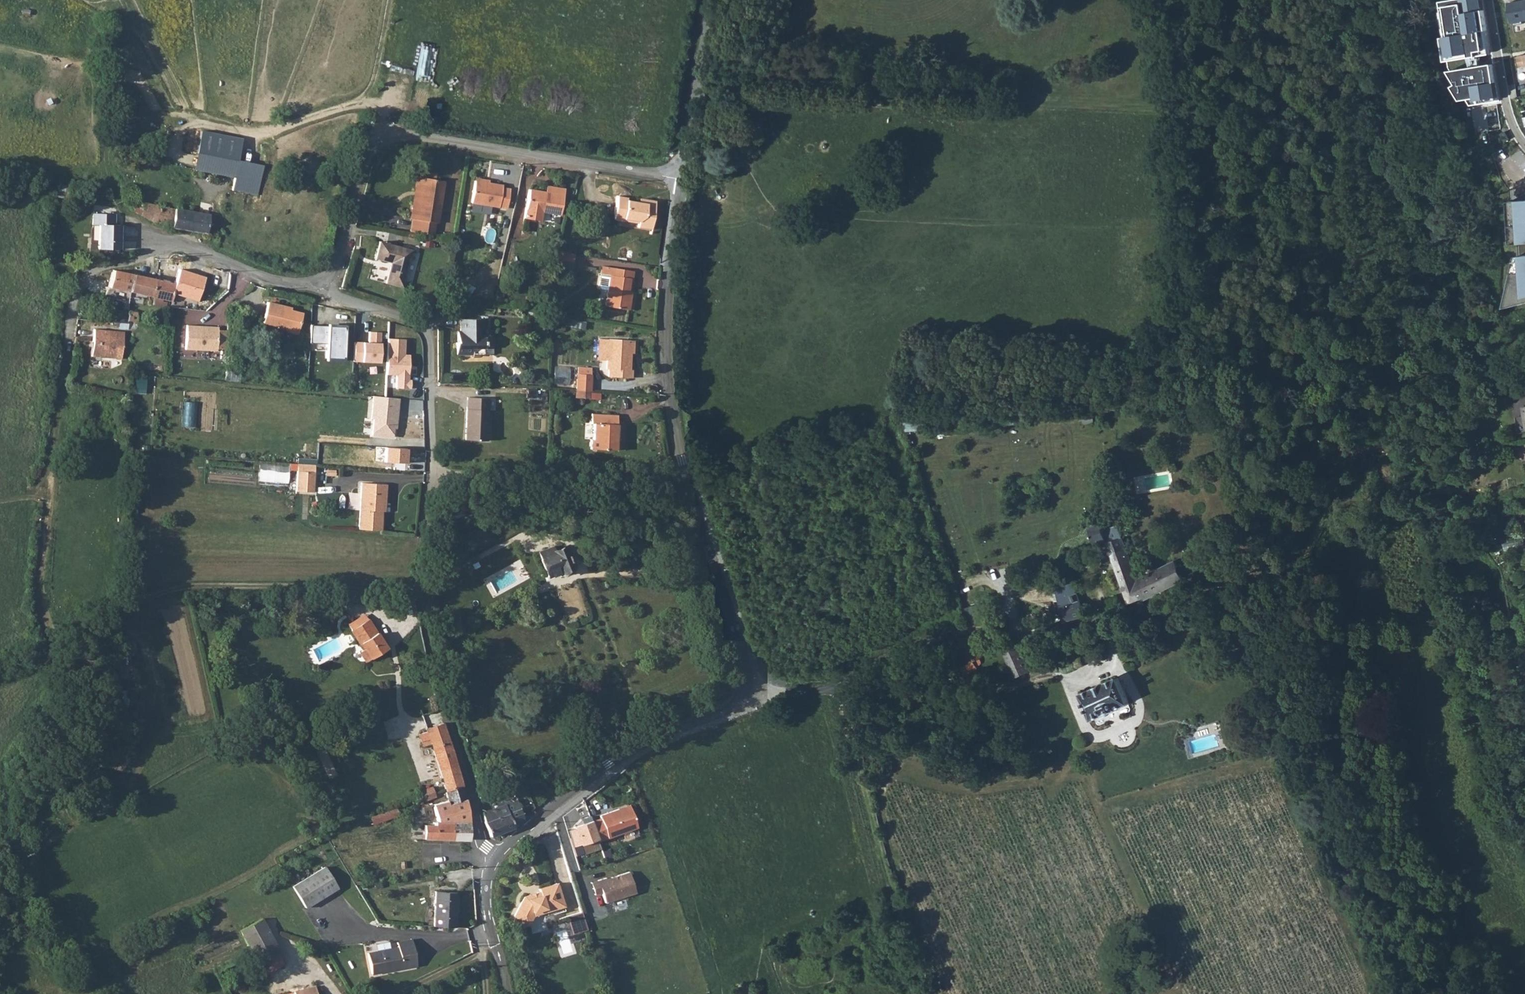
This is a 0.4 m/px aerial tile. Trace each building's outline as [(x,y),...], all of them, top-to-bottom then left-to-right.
[(1452,31),(1445,31),(1450,67),(1474,104),(1498,99),(1484,0),(1447,0),(1452,31)] [(1524,19),(1524,0),(1515,0),(1510,1),(1514,21),(1524,19)] [(110,26),(111,46),(122,45),(120,25),(110,26)] [(747,147),(747,161),(755,162),(755,150),(758,151),(758,148),(747,147)] [(264,154),(248,152),(246,160),(261,163),(264,154)] [(224,171),(226,158),(195,153),(193,166),(224,171)] [(417,177),(412,208),(418,209),(423,178),(421,177),(417,177)] [(410,219),(412,219),(410,232),(433,235),(435,223),(437,223),(443,181),(435,180),(423,178),(418,209),(412,208),(410,219)] [(502,188),(502,185),(488,183),(474,181),(471,203),(506,209),(510,189),(502,188)] [(69,186),(58,184),(56,194),(55,196),(67,198),(69,186)] [(79,187),(69,186),(67,198),(66,202),(75,204),(79,187)] [(545,192),(564,195),(565,189),(546,186),(545,192)] [(545,192),(529,190),(524,218),(540,221),(542,212),(560,215),(564,195),(545,192)] [(650,229),(654,201),(645,199),(645,203),(638,201),(626,200),(626,197),(616,196),(613,219),(622,221),(623,219),(637,221),(636,227),(650,229)] [(1512,197),(1516,240),(1519,240),(1520,252),(1510,304),(1524,300),(1524,196),(1512,197)] [(209,215),(174,209),(142,203),(132,199),(130,210),(137,214),(156,223),(171,227),(206,233),(209,215)] [(98,249),(119,249),(119,225),(114,225),(115,214),(92,214),(92,225),(98,225),(98,249)] [(412,251),(379,242),(374,259),(390,263),(385,283),(402,288),(412,251)] [(557,260),(573,263),(574,254),(559,252),(557,260)] [(203,278),(210,281),(214,266),(193,257),(192,257),(191,257),(190,260),(189,262),(193,264),(190,270),(189,271),(204,275),(203,278)] [(600,274),(609,275),(611,268),(601,266),(600,274)] [(605,306),(628,310),(631,291),(628,291),(629,279),(631,279),(633,271),(611,268),(609,275),(609,277),(607,290),(605,306)] [(112,270),(107,287),(130,292),(133,274),(113,270),(112,270)] [(189,271),(188,273),(185,283),(183,282),(182,284),(186,285),(199,289),(203,278),(204,275),(189,271)] [(156,279),(133,274),(130,292),(152,297),(156,279)] [(600,289),(607,290),(609,277),(600,276),(598,287),(600,289)] [(157,280),(156,279),(152,297),(153,297),(172,302),(172,300),(176,301),(179,286),(178,286),(177,285),(176,284),(157,280)] [(480,284),(477,296),(491,300),(494,287),(480,284)] [(431,312),(433,314),(448,298),(446,296),(431,312)] [(545,309),(553,310),(555,301),(547,299),(545,309)] [(283,306),(267,302),(261,322),(277,326),(276,329),(297,334),(302,313),(282,309),(283,306)] [(552,319),(553,312),(537,309),(535,321),(544,322),(545,318),(552,319)] [(119,323),(124,323),(124,311),(109,310),(107,322),(119,323)] [(128,312),(128,321),(137,321),(138,312),(128,312)] [(377,322),(365,319),(359,344),(369,346),(370,345),(384,348),(386,340),(379,339),(371,337),(372,331),(375,332),(377,322)] [(457,342),(455,342),(455,354),(492,354),(492,330),(485,331),(485,327),(486,327),(486,319),(460,319),(460,331),(460,339),(457,339),(457,342)] [(234,334),(235,321),(227,320),(226,333),(234,334)] [(355,343),(358,328),(337,323),(332,345),(348,349),(349,345),(350,341),(355,343)] [(93,329),(91,356),(121,359),(124,332),(93,329)] [(410,351),(412,338),(404,336),(401,349),(410,351)] [(606,360),(608,339),(598,338),(597,360),(606,360)] [(631,378),(631,370),(629,370),(630,353),(629,353),(629,340),(608,339),(606,360),(606,369),(608,369),(608,376),(631,378)] [(555,366),(554,385),(569,385),(570,367),(555,366)] [(240,382),(241,368),(226,367),(225,381),(240,382)] [(588,391),(590,391),(591,375),(589,375),(577,374),(576,390),(578,390),(588,391)] [(588,398),(588,391),(578,390),(578,398),(588,398)] [(467,397),(465,440),(486,441),(488,398),(467,397)] [(387,405),(386,414),(410,416),(411,408),(387,405)] [(589,449),(615,450),(616,438),(616,434),(619,434),(619,424),(616,424),(617,415),(590,414),(590,424),(593,424),(592,439),(589,439),(589,449)] [(258,482),(288,484),(290,465),(259,463),(258,482)] [(136,489),(137,466),(130,466),(129,489),(136,489)] [(297,471),(296,491),(313,492),(314,472),(297,471)] [(386,484),(361,483),(358,529),(380,530),(382,506),(384,506),(386,484)] [(444,500),(448,512),(449,515),(462,510),(463,510),(463,509),(463,508),(458,495),(444,500)] [(1130,509),(1128,502),(1120,503),(1120,510),(1130,509)] [(1130,509),(1120,510),(1121,517),(1130,516),(1130,509)] [(448,512),(442,514),(446,522),(464,515),(462,510),(449,515),(448,512)] [(1102,524),(1090,528),(1096,545),(1106,541),(1108,547),(1115,566),(1130,604),(1143,598),(1145,598),(1145,597),(1145,598),(1146,598),(1147,599),(1185,580),(1177,561),(1150,574),(1140,578),(1133,561),(1123,537),(1120,530),(1105,534),(1102,524)] [(552,546),(537,552),(544,571),(556,567),(558,574),(570,569),(562,547),(554,550),(552,546)] [(556,567),(544,571),(547,578),(558,574),(556,567)] [(1078,593),(1071,596),(1073,602),(1060,606),(1062,615),(1064,622),(1065,622),(1087,616),(1081,599),(1078,593)] [(357,626),(368,619),(365,614),(354,621),(357,626)] [(367,661),(386,648),(368,619),(357,626),(354,621),(350,623),(348,625),(351,630),(360,644),(361,643),(365,648),(360,651),(367,661)] [(970,672),(978,668),(976,665),(977,665),(978,665),(980,665),(981,664),(981,663),(981,661),(981,660),(981,659),(980,658),(983,657),(979,646),(975,636),(953,640),(946,642),(956,665),(954,666),(956,671),(967,666),(970,672)] [(1019,649),(1006,654),(1016,677),(1029,671),(1025,663),(1033,659),(1028,648),(1020,651),(1019,649)] [(1083,694),(1095,720),(1096,719),(1130,704),(1131,703),(1119,677),(1083,694)] [(1021,706),(1023,704),(1022,704),(1019,703),(1016,703),(1014,705),(1013,707),(1012,709),(1012,712),(1013,715),(1015,716),(1017,714),(1016,713),(1015,711),(1015,710),(1015,708),(1017,707),(1018,706),(1020,706),(1021,706)] [(423,746),(430,744),(437,762),(440,774),(440,773),(443,783),(442,783),(445,791),(462,786),(458,773),(455,762),(449,741),(443,723),(427,728),(425,728),(426,731),(419,734),(423,746)] [(462,786),(445,791),(437,793),(441,803),(465,798),(464,791),(462,786)] [(416,794),(415,797),(415,798),(415,799),(416,801),(418,802),(420,802),(422,801),(423,801),(424,799),(425,801),(436,797),(432,787),(421,790),(421,793),(419,792),(417,793),(416,794)] [(487,791),(481,793),(479,794),(480,801),(488,799),(487,791)] [(424,825),(423,839),(469,840),(469,822),(468,808),(466,798),(465,798),(441,803),(422,807),(424,816),(425,817),(435,814),(435,815),(437,815),(439,816),(441,821),(436,821),(435,821),(435,825),(424,825)] [(523,819),(516,799),(492,808),(495,818),(501,832),(513,827),(512,826),(511,823),(520,820),(523,819)] [(422,807),(415,809),(417,817),(424,816),(422,807)] [(378,814),(380,822),(397,816),(394,808),(378,814)] [(495,818),(492,808),(482,812),(484,822),(490,837),(501,832),(495,818)] [(592,821),(598,841),(637,828),(630,808),(619,812),(618,809),(599,816),(600,819),(592,821)] [(292,886),(305,908),(338,888),(325,867),(292,886)] [(606,903),(638,893),(631,870),(592,882),(596,895),(603,893),(606,903)] [(530,894),(524,897),(514,915),(515,920),(524,925),(529,924),(533,915),(543,912),(545,917),(565,911),(557,883),(539,889),(540,892),(537,893),(535,897),(530,894)] [(435,891),(433,926),(454,927),(456,893),(435,891)] [(583,911),(568,916),(574,934),(589,929),(583,911)] [(262,919),(240,931),(258,965),(260,964),(265,974),(276,968),(283,964),(278,954),(271,958),(265,946),(274,941),(262,919)] [(371,974),(416,965),(412,939),(397,942),(398,947),(367,953),(371,974)] [(280,953),(274,941),(265,946),(271,958),(278,954),(280,953)]
